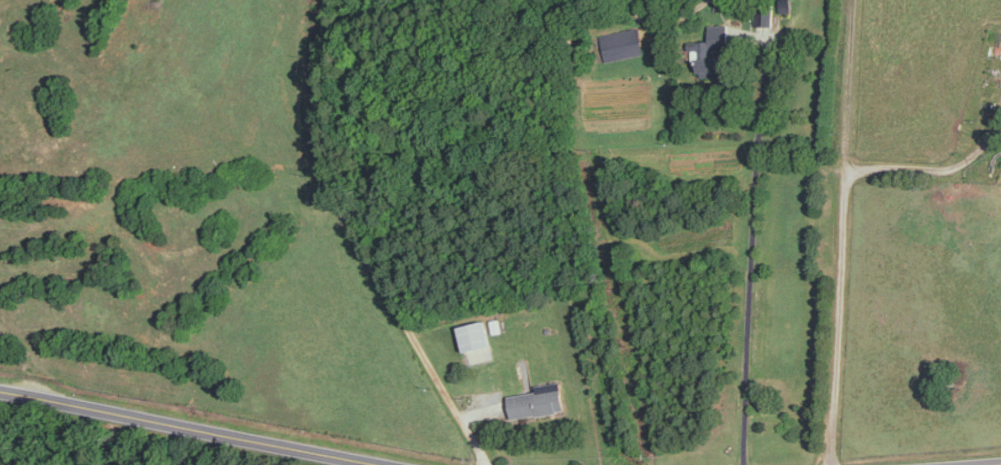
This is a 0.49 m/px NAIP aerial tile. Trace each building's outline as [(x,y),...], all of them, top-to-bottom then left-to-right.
[(773,25),(773,10),(756,10),(757,25),(773,25)] [(708,24),(709,40),(700,40),(702,72),(726,70),(724,51),(728,51),(726,23),(708,24)] [(606,61),(644,52),(638,26),(599,35),(606,61)] [(460,326),(466,351),(491,344),(484,319),(460,326)] [(490,357),(488,346),(466,352),(468,363),(490,357)] [(510,395),(514,419),(567,410),(562,380),(537,384),(538,390),(510,395)]
